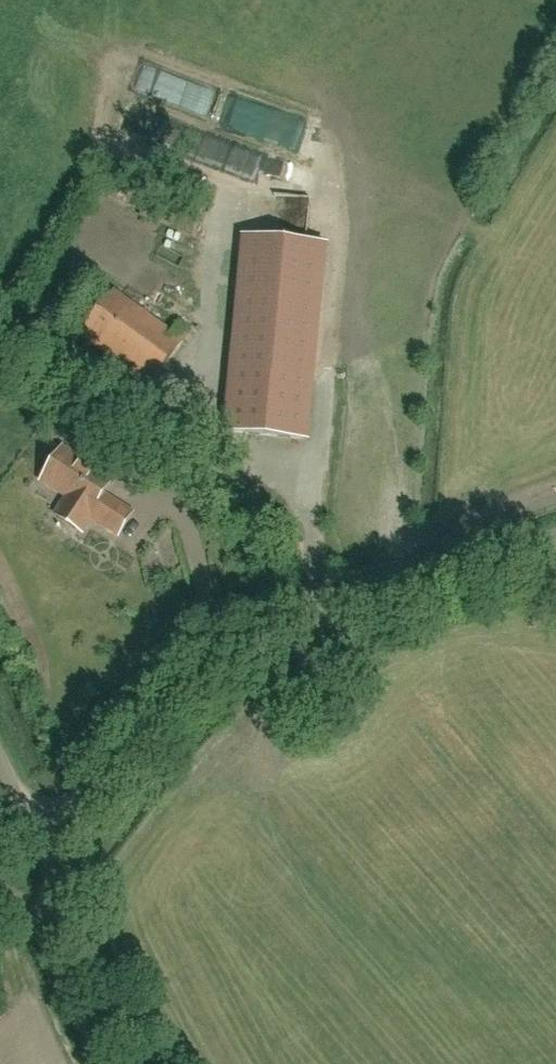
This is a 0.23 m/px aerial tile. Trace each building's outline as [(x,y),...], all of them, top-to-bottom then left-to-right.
[(151,182),(139,216),(193,237),(206,201),(151,182)] [(246,373),(306,379),(319,243),(259,237),(246,373)] [(172,332),(114,291),(81,336),(151,387),(192,331),(179,323),(172,332)] [(300,439),(306,379),(246,373),(239,373),(233,432),(300,439)] [(69,499),(63,508),(57,517),(79,531),(85,522),(88,516),(118,535),(132,513),(103,494),(112,480),(63,448),(41,481),(69,499)]
